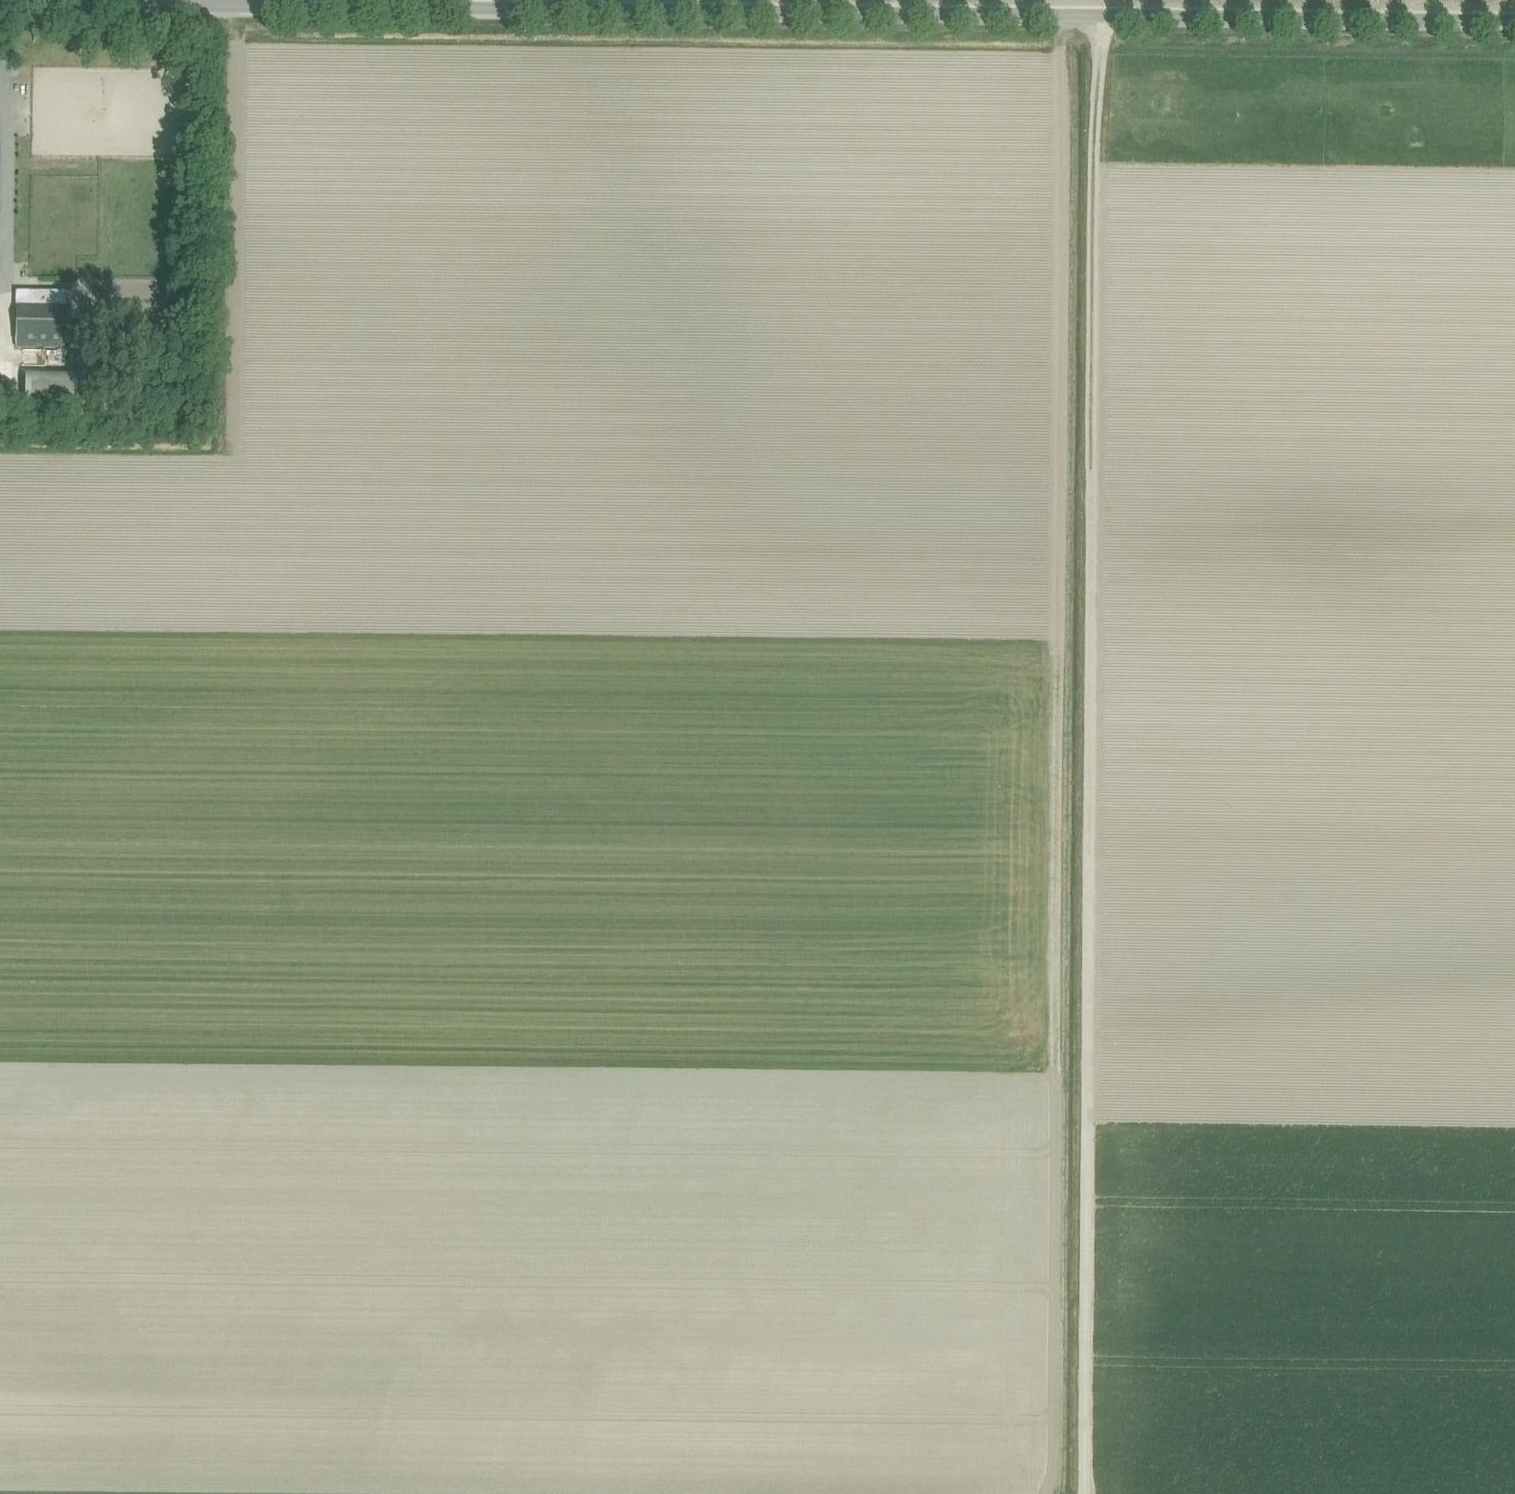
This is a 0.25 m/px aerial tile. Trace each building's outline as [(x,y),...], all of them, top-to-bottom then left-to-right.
[(65,349),(65,307),(16,307),(15,349),(65,349)]
